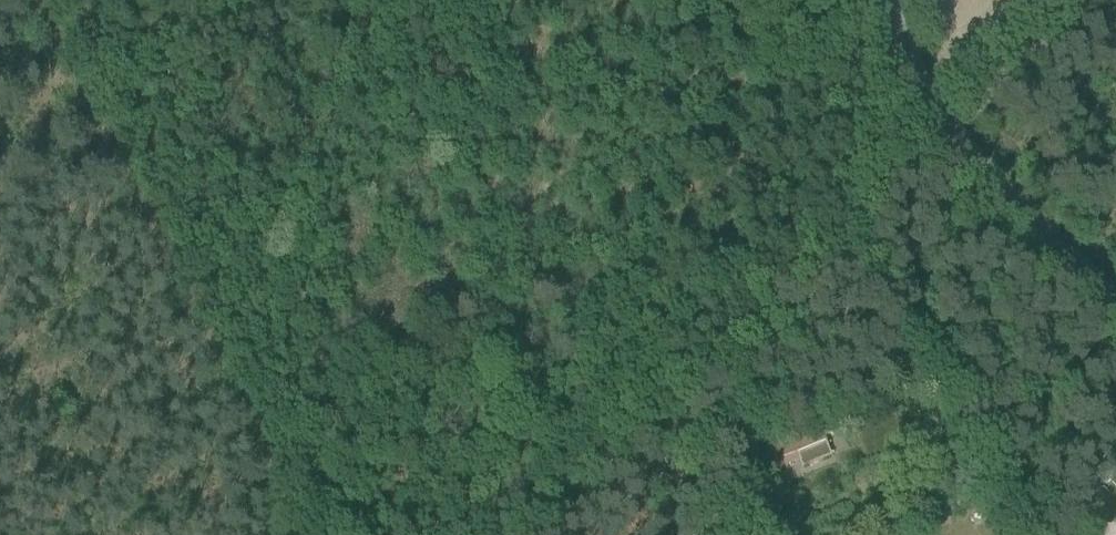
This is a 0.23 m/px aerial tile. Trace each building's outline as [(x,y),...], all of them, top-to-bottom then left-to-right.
[(784,445),(770,450),(777,467),(799,459),(801,466),(830,456),(823,438),(842,431),(836,418),(782,439),(784,445)]
